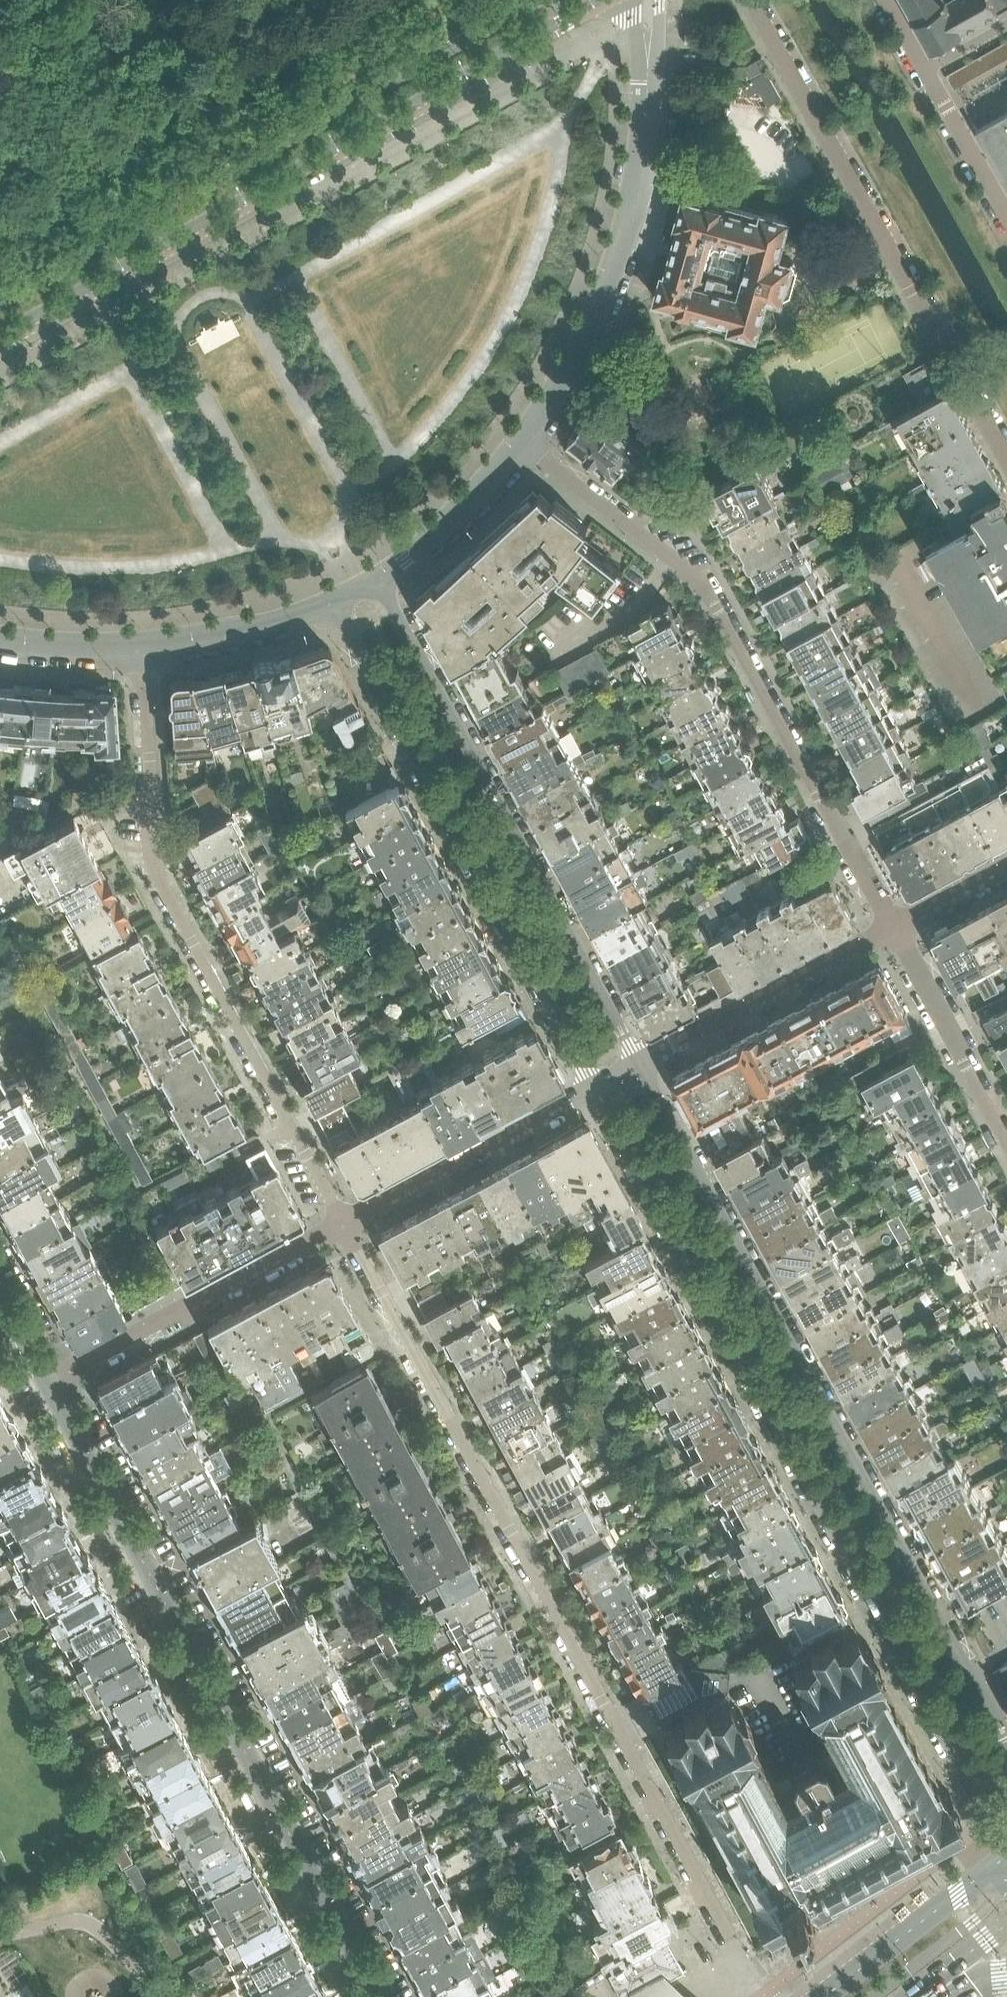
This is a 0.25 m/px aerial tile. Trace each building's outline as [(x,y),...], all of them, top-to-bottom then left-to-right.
[(1006,7),(1006,0),(905,0),(933,49),(1006,7)] [(699,33),(685,32),(685,42),(699,42),(699,33)] [(697,60),(697,51),(683,50),(683,59),(697,60)] [(751,78),(768,67),(762,56),(748,65),(731,64),(730,78),(751,78)] [(726,77),(727,67),(702,66),(702,75),(709,75),(709,76),(726,77)] [(785,96),(769,68),(749,81),(742,85),(749,96),(759,90),(769,105),(785,96)] [(978,128),(1006,181),(1006,112),(978,128)] [(796,266),(792,259),(776,254),(787,217),(728,200),(724,203),(723,206),(719,205),(720,200),(709,197),(708,202),(705,202),(706,198),(703,193),(698,192),(692,195),(692,198),(686,197),(679,220),(678,223),(681,223),(667,273),(664,272),(663,275),(664,275),(658,295),(657,298),(663,300),(662,304),(666,310),(671,311),(676,309),(677,304),(680,305),(678,311),(689,314),(691,308),(695,309),(694,313),(697,318),(755,334),(765,297),(780,301),(788,297),(796,266)] [(968,421),(954,396),(948,386),(935,364),(915,376),(928,400),(898,417),(916,450),(968,421)] [(643,445),(595,407),(589,415),(588,414),(569,439),(615,475),(628,458),(632,462),(641,451),(656,463),(654,464),(662,470),(667,469),(672,462),(659,453),(645,442),(643,445)] [(986,454),(983,448),(968,421),(916,450),(935,482),(986,454)] [(879,435),(893,427),(890,422),(876,430),(879,435)] [(752,450),(724,465),(731,478),(709,490),(708,490),(704,492),(706,495),(717,515),(719,514),(726,526),(728,525),(728,524),(776,498),(775,497),(777,496),(752,450)] [(1004,486),(989,459),(986,454),(935,482),(953,515),(1004,487),(1004,486)] [(820,469),(816,471),(817,474),(827,491),(849,479),(838,459),(820,469)] [(817,491),(812,481),(807,484),(813,494),(817,491)] [(913,496),(927,488),(923,482),(904,493),(906,498),(912,495),(913,496)] [(1004,487),(953,515),(944,520),(949,531),(930,542),(981,633),(999,622),(1005,633),(1006,632),(1006,492),(1004,487)] [(915,501),(929,492),(927,488),(913,496),(915,501)] [(530,607),(546,593),(540,587),(560,568),(564,572),(559,578),(582,597),(579,600),(592,610),(607,591),(609,589),(609,590),(624,572),(607,558),(608,557),(581,536),(589,526),(557,501),(556,500),(552,504),(550,502),(548,505),(534,490),(518,505),(523,509),(484,544),(488,548),(481,555),(476,550),(474,551),(475,553),(438,588),(433,583),(418,597),(422,602),(420,604),(428,620),(431,619),(472,695),(471,695),(478,709),(526,683),(519,670),(514,673),(500,647),(498,642),(495,643),(494,640),(498,636),(501,638),(502,638),(503,638),(533,610),(530,607)] [(788,522),(780,508),(786,505),(783,500),(788,497),(786,493),(776,498),(728,524),(728,525),(733,533),(733,538),(736,545),(740,547),(741,548),(788,522)] [(837,526),(833,518),(827,521),(830,526),(831,525),(832,528),(837,526)] [(801,545),(793,531),(798,528),(793,519),(788,522),(741,548),(745,557),(745,561),(749,568),(753,570),(801,545)] [(813,569),(806,555),(814,551),(811,547),(820,542),(817,537),(801,545),(753,570),(758,580),(758,585),(762,591),(765,594),(813,569)] [(779,618),(826,592),(813,569),(765,594),(771,603),(770,608),(774,615),(778,617),(779,618)] [(838,616),(831,602),(838,599),(835,593),(853,583),(851,579),(826,592),(779,618),(783,627),(783,631),(787,638),(791,640),(791,641),(838,616)] [(687,628),(679,613),(675,615),(674,613),(673,614),(666,602),(653,609),(654,611),(650,613),(651,615),(618,632),(625,645),(638,638),(645,650),(683,631),(688,629),(687,628)] [(804,665),(852,639),(838,616),(791,641),(796,650),(796,654),(799,661),(803,664),(804,665)] [(891,626),(887,619),(877,626),(881,632),(891,626)] [(649,677),(695,653),(696,653),(695,653),(697,648),(693,640),(688,639),(688,638),(687,639),(683,631),(645,650),(637,655),(633,657),(640,668),(643,666),(649,677)] [(816,688),(864,662),(852,639),(804,665),(808,673),(808,678),(812,685),(816,687),(816,688)] [(365,715),(332,654),(332,652),(329,649),(325,647),(321,647),(319,647),(292,657),(292,656),(290,656),(291,658),(308,713),(317,708),(313,702),(323,697),(331,709),(330,710),(333,716),(334,716),(341,728),(341,729),(342,730),(344,731),(345,731),(346,731),(348,731),(349,730),(350,729),(350,728),(351,726),(351,725),(350,724),(365,715)] [(598,649),(587,655),(599,677),(610,671),(598,649)] [(660,697),(706,674),(707,674),(707,673),(708,669),(708,668),(704,661),(699,660),(699,659),(695,653),(649,677),(646,678),(652,689),(655,687),(660,697)] [(587,655),(577,660),(588,683),(599,677),(587,655)] [(877,685),(865,665),(870,662),(871,663),(878,659),(876,656),(864,662),(816,688),(821,697),(821,701),(825,708),(828,710),(877,685)] [(308,713),(291,658),(272,663),(265,661),(258,663),(252,669),(251,669),(272,733),(277,736),(289,733),(291,727),(310,721),(308,713)] [(577,660),(567,666),(578,689),(588,683),(577,660)] [(567,666),(556,672),(567,693),(567,694),(578,689),(567,666)] [(272,733),(251,669),(248,670),(247,668),(246,668),(247,673),(243,674),(241,667),(237,668),(237,669),(226,672),(225,672),(225,671),(222,672),(241,738),(243,745),(260,739),(261,743),(260,743),(263,756),(278,752),(272,733)] [(241,738),(222,672),(218,673),(218,674),(202,677),(194,678),(211,747),(241,738)] [(672,719),(718,695),(720,690),(716,682),(716,683),(711,681),(710,681),(706,674),(660,697),(661,699),(658,701),(663,711),(667,709),(672,719)] [(211,747),(194,678),(192,679),(191,677),(190,678),(190,679),(176,680),(173,681),(170,683),(169,687),(169,688),(174,754),(178,753),(179,764),(191,763),(190,752),(211,750),(211,747)] [(490,734),(543,705),(531,682),(526,684),(526,683),(478,709),(477,710),(478,710),(486,723),(485,723),(485,725),(490,734)] [(33,686),(14,685),(13,688),(11,688),(11,689),(4,688),(3,687),(0,704),(0,738),(22,740),(33,686)] [(117,748),(115,713),(113,691),(112,690),(110,690),(109,685),(95,685),(95,690),(92,690),(81,744),(93,744),(94,750),(117,748)] [(840,736),(890,709),(877,685),(828,710),(838,729),(838,733),(840,736)] [(51,742),(60,693),(53,693),(52,691),(51,691),(51,688),(33,686),(22,740),(51,742)] [(81,744),(92,690),(92,689),(73,688),(72,692),(71,692),(70,693),(62,693),(60,693),(51,742),(79,742),(79,744),(81,744)] [(561,734),(549,712),(557,707),(556,705),(570,698),(567,694),(567,693),(543,705),(490,734),(489,734),(490,735),(491,735),(498,749),(499,748),(500,749),(500,753),(503,759),(506,761),(507,762),(506,763),(506,764),(561,734)] [(684,741),(730,717),(730,716),(731,712),(732,711),(728,704),(727,704),(722,703),(722,702),(722,703),(718,695),(672,719),(668,721),(674,732),(678,730),(684,741)] [(900,734),(902,733),(902,732),(923,721),(919,716),(899,727),(890,709),(840,736),(842,740),(846,742),(854,757),(900,734)] [(696,762),(741,738),(742,738),(741,738),(743,733),(739,725),(734,724),(733,724),(730,717),(684,741),(680,743),(686,753),(689,751),(696,762)] [(656,734),(668,727),(665,723),(654,730),(656,734)] [(523,794),(597,753),(594,748),(583,754),(582,752),(573,756),(561,734),(506,764),(507,765),(508,764),(508,765),(508,769),(512,775),(515,777),(515,778),(515,779),(523,794)] [(904,762),(933,747),(931,743),(914,751),(915,752),(911,755),(900,734),(854,757),(851,759),(852,760),(852,765),(855,772),(859,774),(864,782),(904,762)] [(707,784),(753,760),(753,759),(755,755),(755,754),(751,747),(746,746),(745,745),(741,738),(696,762),(692,764),(697,774),(701,772),(707,784)] [(593,793),(581,770),(589,766),(589,765),(606,757),(602,750),(597,753),(523,794),(526,801),(530,807),(531,807),(531,808),(531,812),(535,818),(538,820),(538,821),(537,821),(538,822),(593,793)] [(718,805),(765,781),(766,776),(767,776),(762,768),(762,769),(757,767),(753,760),(707,784),(703,786),(709,797),(712,795),(718,805)] [(867,811),(918,784),(912,773),(910,774),(904,762),(864,782),(857,786),(858,789),(855,790),(862,803),(867,811)] [(933,795),(968,861),(969,861),(972,861),(978,858),(979,855),(992,848),(996,846),(1000,844),(1006,840),(1006,798),(1001,787),(989,765),(933,795)] [(690,772),(687,767),(678,772),(680,777),(690,772)] [(243,838),(230,814),(231,813),(219,775),(192,791),(210,823),(184,838),(197,861),(238,839),(239,840),(243,838)] [(730,828),(778,802),(779,802),(773,789),(772,790),(769,789),(769,788),(768,789),(764,782),(765,781),(718,805),(730,828)] [(886,815),(912,801),(910,799),(927,789),(923,781),(918,784),(867,811),(866,812),(872,823),(879,819),(881,823),(888,818),(886,815)] [(358,837),(411,808),(406,799),(407,799),(406,798),(407,793),(404,786),(403,786),(399,784),(398,783),(366,800),(359,788),(338,800),(358,837)] [(554,852),(615,818),(632,809),(628,801),(605,814),(593,793),(538,822),(539,824),(540,823),(540,824),(540,828),(543,834),(547,836),(547,837),(546,837),(554,852)] [(799,800),(796,794),(787,798),(790,804),(799,800)] [(933,795),(874,827),(908,891),(914,892),(936,881),(936,880),(942,877),(967,864),(967,862),(968,861),(933,795)] [(686,803),(682,798),(676,802),(679,807),(686,803)] [(45,817),(49,802),(40,800),(36,822),(39,821),(45,817)] [(754,843),(789,823),(784,814),(785,810),(782,805),(779,803),(778,802),(730,828),(742,849),(749,846),(754,843)] [(18,831),(24,806),(9,803),(5,829),(18,831)] [(370,861),(424,832),(419,823),(420,823),(419,822),(420,821),(420,817),(418,813),(415,810),(412,808),(411,808),(358,837),(365,850),(370,861)] [(671,820),(682,814),(682,812),(681,813),(678,808),(667,814),(671,820)] [(671,831),(687,822),(682,814),(671,820),(667,823),(671,831)] [(695,824),(700,821),(698,816),(687,822),(690,828),(695,825),(695,824)] [(45,894),(99,865),(73,817),(19,847),(3,855),(13,874),(29,865),(34,874),(26,879),(36,898),(45,894)] [(811,841),(810,838),(807,833),(808,832),(800,817),(789,823),(754,843),(765,864),(771,861),(772,863),(787,855),(786,854),(796,849),(797,850),(802,847),(801,846),(811,841)] [(621,847),(614,834),(621,830),(615,818),(554,852),(557,856),(562,857),(563,859),(561,863),(561,864),(566,873),(567,873),(571,874),(621,847)] [(289,840),(286,831),(273,835),(277,845),(289,840)] [(383,885),(437,856),(432,848),(433,847),(432,847),(433,842),(434,841),(430,835),(429,835),(425,833),(424,832),(370,861),(383,885)] [(250,863),(239,840),(238,839),(197,861),(191,864),(205,888),(250,863)] [(635,874),(627,859),(635,855),(628,844),(621,847),(571,874),(572,876),(570,880),(570,881),(570,882),(571,881),(575,882),(576,884),(575,889),(574,889),(579,899),(580,898),(584,900),(585,901),(635,874)] [(716,864),(711,855),(707,858),(711,866),(716,864)] [(397,909),(450,881),(445,872),(446,872),(445,871),(446,867),(445,863),(443,860),(439,857),(438,857),(437,856),(383,885),(397,909)] [(363,860),(352,866),(354,870),(366,864),(365,864),(363,860)] [(265,892),(250,863),(205,888),(220,916),(256,897),(265,892)] [(99,865),(45,894),(53,909),(63,903),(71,918),(71,919),(115,896),(113,891),(113,888),(108,879),(105,878),(99,865)] [(746,885),(762,876),(758,869),(742,877),(746,885)] [(649,900),(641,885),(649,881),(642,870),(635,874),(585,901),(584,906),(583,906),(584,907),(585,907),(589,908),(590,910),(589,914),(588,914),(595,927),(643,903),(649,900)] [(855,919),(839,890),(839,889),(838,890),(833,880),(834,879),(830,873),(806,886),(833,936),(853,925),(853,924),(854,924),(853,924),(853,923),(854,920),(855,919)] [(410,934),(463,905),(458,896),(459,896),(458,895),(459,890),(460,890),(456,883),(451,881),(450,880),(450,881),(397,909),(410,934)] [(833,936),(806,886),(783,898),(811,948),(833,936)] [(764,973),(736,923),(731,913),(722,918),(714,903),(715,903),(714,902),(722,898),(717,890),(708,895),(704,887),(691,894),(696,903),(708,926),(707,927),(713,936),(740,986),(764,973)] [(787,961),(759,910),(751,894),(728,907),(731,913),(736,923),(764,973),(787,961)] [(131,925),(125,913),(125,910),(120,901),(117,900),(115,896),(71,919),(87,948),(131,925)] [(230,936),(266,916),(256,897),(220,916),(230,936)] [(992,905),(1006,932),(1006,897),(992,905)] [(293,931),(311,921),(298,898),(266,916),(230,936),(242,958),(246,956),(293,931)] [(811,948),(783,898),(759,910),(787,961),(811,948)] [(657,929),(643,903),(595,927),(594,928),(609,955),(657,929)] [(423,958),(476,929),(471,920),(472,920),(471,919),(472,916),(471,912),(469,908),(466,906),(464,906),(464,905),(463,905),(410,934),(423,958)] [(992,905),(963,921),(988,968),(1006,958),(1006,932),(992,905)] [(665,926),(690,912),(687,907),(663,921),(665,926)] [(988,968),(963,921),(937,935),(935,941),(959,985),(988,968)] [(709,937),(702,924),(692,930),(699,943),(709,937)] [(436,982),(489,953),(485,945),(485,944),(485,938),(486,938),(482,931),(482,932),(477,930),(476,929),(423,958),(436,982)] [(672,958),(657,929),(609,955),(624,983),(672,958)] [(155,965),(137,931),(92,955),(97,962),(93,964),(107,989),(155,965)] [(258,978),(306,953),(304,950),(293,931),(246,956),(250,964),(249,964),(250,964),(248,968),(248,969),(252,977),(253,977),(257,978),(258,978)] [(395,941),(391,933),(377,941),(381,950),(395,941)] [(20,947),(14,935),(2,941),(9,953),(13,950),(20,947)] [(269,1001),(270,1001),(318,975),(311,963),(315,961),(309,951),(306,953),(258,978),(262,986),(260,991),(265,1000),(265,999),(269,1001)] [(449,1007),(502,977),(498,969),(498,968),(498,964),(497,960),(495,956),(492,954),(490,954),(489,953),(436,982),(448,1005),(449,1007)] [(404,968),(416,961),(413,956),(401,962),(404,968)] [(639,1011),(687,984),(684,980),(672,958),(624,983),(639,1011)] [(736,988),(721,960),(684,980),(687,984),(708,972),(721,996),(736,988)] [(173,998),(157,969),(155,965),(107,989),(109,994),(121,1015),(124,1013),(129,1021),(173,998)] [(908,1016),(883,970),(882,971),(876,969),(876,968),(859,977),(888,1026),(908,1016)] [(330,998),(323,986),(327,984),(321,973),(318,975),(270,1001),(274,1008),(274,1009),(272,1013),(277,1022),(281,1023),(330,998)] [(460,1034),(510,1005),(516,1002),(519,1000),(512,987),(511,987),(508,981),(508,980),(507,978),(506,979),(502,977),(449,1007),(448,1005),(445,1007),(460,1034)] [(888,1026),(859,977),(841,987),(868,1037),(888,1026)] [(997,984),(1000,989),(1002,993),(1006,990),(1006,986),(1004,980),(997,984)] [(36,986),(35,989),(39,995),(43,1004),(54,998),(50,989),(45,981),(36,986)] [(375,995),(381,991),(377,983),(363,990),(368,1000),(375,996),(375,995)] [(687,1013),(699,1007),(687,984),(639,1011),(651,1034),(685,1016),(684,1015),(687,1014),(687,1013)] [(868,1037),(841,987),(821,997),(849,1047),(868,1037)] [(1002,994),(973,1011),(979,1021),(988,1016),(1006,1006),(1006,992),(1002,994)] [(295,1046),(340,1020),(341,1020),(335,1009),(339,1006),(333,996),(330,998),(281,1023),(282,1023),(286,1031),(284,1036),(289,1044),(293,1045),(294,1046),(293,1046),(293,1047),(295,1046)] [(849,1047),(821,997),(802,1007),(829,1058),(849,1047)] [(54,998),(43,1004),(48,1012),(59,1006),(54,998)] [(192,1033),(188,1026),(173,998),(129,1021),(133,1030),(130,1032),(144,1057),(144,1058),(192,1033)] [(370,1004),(367,999),(361,1003),(364,1008),(370,1004)] [(432,1016),(444,1009),(441,1004),(429,1011),(432,1016)] [(1006,1037),(1006,1006),(988,1016),(995,1028),(994,1028),(995,1034),(999,1039),(1000,1041),(1006,1037)] [(829,1058),(802,1007),(783,1018),(810,1068),(829,1058)] [(63,1014),(52,1020),(57,1029),(68,1023),(63,1014)] [(810,1068),(783,1018),(764,1028),(791,1079),(810,1068)] [(300,1064),(349,1038),(340,1020),(295,1046),(297,1050),(296,1051),(297,1051),(297,1052),(294,1053),(300,1064)] [(497,1033),(491,1022),(483,1026),(489,1038),(497,1033)] [(68,1023),(57,1029),(61,1037),(72,1031),(68,1023)] [(791,1079),(764,1028),(746,1038),(772,1086),(771,1087),(772,1089),(791,1079)] [(563,1081),(535,1030),(525,1035),(523,1032),(502,1043),(531,1098),(563,1081)] [(72,1031),(61,1037),(66,1045),(77,1040),(76,1038),(72,1031)] [(434,1047),(452,1037),(449,1032),(436,1039),(433,1034),(429,1036),(430,1039),(426,1042),(430,1048),(434,1046),(434,1047)] [(901,1050),(920,1040),(916,1032),(896,1042),(901,1050)] [(208,1064),(193,1035),(192,1033),(144,1058),(156,1079),(159,1077),(165,1087),(208,1064)] [(80,1036),(76,1038),(77,1040),(80,1047),(85,1044),(80,1036)] [(346,1062),(359,1055),(349,1038),(300,1064),(306,1075),(309,1073),(309,1074),(309,1075),(310,1074),(312,1078),(346,1060),(346,1062)] [(772,1086),(746,1038),(728,1047),(732,1054),(753,1096),(771,1087),(772,1086)] [(77,1040),(66,1045),(70,1054),(81,1048),(80,1047),(77,1040)] [(397,1058),(390,1043),(383,1047),(391,1062),(397,1058)] [(531,1098),(502,1043),(481,1055),(483,1058),(472,1064),(500,1115),(531,1098)] [(753,1096),(732,1054),(728,1047),(711,1056),(736,1105),(753,1096)] [(81,1048),(70,1054),(75,1062),(85,1056),(81,1048)] [(500,1115),(472,1064),(474,1068),(463,1073),(460,1067),(439,1079),(436,1074),(441,1071),(428,1050),(422,1053),(449,1106),(460,1100),(475,1128),(500,1115)] [(449,1106),(422,1053),(402,1065),(407,1076),(417,1071),(419,1075),(410,1081),(444,1145),(475,1128),(460,1100),(449,1106)] [(85,1056),(75,1062),(79,1070),(90,1064),(85,1056)] [(736,1105),(711,1056),(693,1066),(719,1115),(736,1105)] [(876,1104),(926,1075),(915,1056),(885,1072),(879,1061),(862,1070),(861,1070),(849,1077),(856,1088),(862,1099),(866,1097),(871,1107),(876,1104)] [(358,1085),(346,1062),(346,1060),(312,1078),(309,1080),(310,1080),(300,1085),(307,1098),(309,1100),(312,1100),(315,1105),(314,1106),(313,1109),(358,1085)] [(444,1145),(410,1081),(407,1076),(402,1065),(400,1061),(386,1069),(402,1100),(403,1099),(405,1102),(385,1113),(411,1163),(411,1162),(416,1160),(444,1145)] [(90,1064),(79,1070),(83,1078),(94,1072),(90,1064)] [(227,1098),(224,1092),(208,1064),(165,1087),(171,1098),(167,1100),(180,1123),(227,1098)] [(719,1115),(693,1066),(674,1076),(701,1125),(719,1115)] [(94,1072),(83,1078),(88,1086),(99,1080),(94,1072)] [(890,1126),(939,1099),(934,1091),(935,1088),(929,1077),(926,1076),(926,1075),(876,1104),(877,1106),(879,1105),(890,1126)] [(29,1086),(24,1078),(10,1085),(15,1093),(20,1091),(29,1086)] [(10,1095),(1,1079),(0,1080),(0,1101),(10,1095)] [(99,1080),(88,1086),(92,1094),(103,1089),(99,1080)] [(103,1089),(92,1094),(97,1103),(107,1097),(103,1089)] [(20,1091),(15,1093),(10,1095),(0,1101),(0,1136),(34,1117),(20,1091)] [(107,1097),(97,1103),(101,1111),(112,1105),(107,1097)] [(244,1130),(228,1101),(227,1098),(180,1123),(192,1145),(195,1143),(201,1154),(244,1130)] [(902,1148),(951,1122),(947,1114),(948,1111),(942,1100),(939,1099),(890,1126),(902,1148)] [(112,1105),(101,1111),(106,1120),(116,1113),(112,1105)] [(116,1113),(106,1120),(110,1128),(128,1118),(124,1109),(116,1113)] [(411,1163),(385,1113),(368,1122),(370,1126),(358,1132),(383,1178),(411,1163)] [(47,1141),(34,1117),(0,1136),(0,1166),(47,1141)] [(128,1118),(110,1128),(115,1136),(126,1131),(132,1126),(128,1118)] [(383,1178),(358,1132),(351,1136),(345,1125),(338,1129),(333,1120),(322,1126),(348,1174),(355,1186),(361,1188),(374,1182),(383,1178)] [(915,1172),(963,1145),(959,1137),(960,1134),(954,1123),(951,1122),(902,1148),(915,1172)] [(625,1197),(586,1123),(538,1149),(530,1153),(506,1166),(535,1221),(548,1215),(564,1206),(573,1225),(599,1211),(601,1209),(625,1197)] [(810,1138),(805,1129),(798,1133),(803,1142),(810,1138)] [(126,1131),(115,1136),(119,1145),(130,1139),(126,1131)] [(802,1145),(796,1134),(790,1138),(790,1144),(794,1149),(802,1145)] [(775,1158),(763,1136),(755,1140),(738,1150),(720,1160),(733,1185),(777,1160),(775,1158)] [(130,1139),(119,1145),(124,1153),(135,1147),(130,1139)] [(732,1139),(714,1149),(720,1160),(738,1150),(733,1140),(732,1139)] [(60,1164),(47,1141),(0,1166),(0,1198),(44,1173),(60,1164)] [(295,1203),(264,1145),(263,1144),(245,1154),(257,1174),(249,1178),(251,1182),(279,1233),(287,1229),(287,1228),(300,1221),(299,1221),(301,1216),(294,1203),(295,1203)] [(927,1195),(975,1168),(972,1160),(972,1157),(966,1146),(963,1145),(915,1172),(923,1187),(917,1191),(920,1198),(927,1195)] [(135,1147),(124,1153),(128,1161),(139,1155),(135,1147)] [(748,1206),(797,1178),(813,1169),(807,1158),(791,1166),(784,1153),(775,1158),(777,1160),(733,1185),(737,1192),(741,1193),(748,1206)] [(222,1165),(216,1154),(203,1160),(209,1171),(213,1169),(213,1170),(222,1165)] [(139,1155),(128,1161),(132,1169),(143,1163),(139,1155)] [(113,1167),(109,1160),(101,1165),(105,1172),(113,1167)] [(143,1163),(132,1169),(137,1177),(148,1171),(143,1163)] [(535,1221),(506,1166),(449,1197),(474,1245),(473,1245),(477,1252),(535,1221)] [(933,1221),(986,1193),(988,1191),(984,1183),(985,1180),(979,1169),(975,1168),(927,1195),(938,1214),(930,1218),(932,1221),(933,1221)] [(148,1171),(137,1177),(140,1183),(143,1184),(152,1179),(148,1171)] [(59,1199),(44,1173),(0,1198),(0,1208),(10,1226),(59,1199)] [(761,1229),(814,1199),(808,1188),(804,1190),(797,1178),(748,1206),(747,1209),(750,1216),(754,1217),(761,1229)] [(169,1179),(160,1184),(163,1191),(172,1186),(169,1179)] [(279,1233),(251,1182),(240,1188),(238,1184),(226,1191),(228,1195),(255,1246),(279,1233)] [(152,1198),(148,1190),(144,1192),(144,1191),(136,1196),(138,1199),(141,1205),(152,1198)] [(138,1199),(136,1196),(135,1197),(132,1191),(120,1198),(125,1206),(138,1199)] [(950,1240),(998,1215),(999,1211),(993,1201),(990,1200),(986,1193),(933,1221),(934,1223),(940,1220),(950,1240)] [(255,1246),(228,1195),(216,1201),(214,1197),(201,1204),(204,1208),(231,1259),(255,1246)] [(474,1245),(449,1197),(425,1209),(451,1257),(473,1245),(474,1245)] [(643,1229),(625,1197),(601,1209),(599,1211),(607,1227),(602,1230),(610,1246),(640,1231),(643,1229)] [(23,1251),(72,1224),(59,1199),(10,1226),(22,1250),(22,1249),(23,1251)] [(773,1253),(823,1225),(846,1212),(845,1210),(837,1214),(832,1205),(821,1212),(814,1199),(761,1229),(759,1233),(763,1240),(767,1241),(773,1253)] [(231,1259),(204,1208),(192,1214),(190,1210),(178,1217),(180,1221),(207,1272),(231,1259)] [(451,1257),(425,1209),(402,1222),(428,1270),(451,1257)] [(77,1221),(88,1215),(86,1210),(74,1216),(77,1221)] [(1006,1239),(1006,1227),(1005,1223),(1002,1223),(998,1215),(950,1240),(963,1263),(1006,1239)] [(207,1272),(180,1221),(169,1227),(166,1223),(155,1229),(172,1260),(183,1283),(184,1284),(207,1272)] [(428,1270),(402,1222),(380,1234),(405,1281),(428,1270)] [(35,1273),(84,1246),(72,1224),(23,1251),(35,1273)] [(786,1276),(843,1244),(856,1237),(850,1226),(830,1237),(823,1225),(773,1253),(772,1257),(776,1263),(779,1264),(786,1276)] [(906,1228),(894,1235),(899,1244),(911,1237),(906,1228)] [(600,1285),(653,1256),(655,1251),(650,1241),(645,1240),(640,1231),(610,1246),(583,1261),(589,1273),(592,1271),(600,1285)] [(544,1239),(535,1244),(541,1256),(550,1252),(544,1239)] [(1006,1267),(1006,1239),(963,1263),(975,1285),(1006,1267)] [(799,1300),(848,1272),(852,1270),(846,1259),(850,1257),(843,1244),(786,1276),(785,1280),(789,1287),(792,1288),(799,1300)] [(48,1296),(106,1264),(101,1254),(94,1257),(87,1245),(84,1246),(35,1273),(43,1288),(44,1288),(48,1296)] [(920,1254),(906,1261),(910,1268),(923,1261),(920,1254)] [(614,1311),(667,1282),(669,1277),(663,1267),(659,1266),(653,1256),(600,1285),(597,1287),(603,1299),(606,1297),(614,1311)] [(183,1283),(172,1260),(158,1268),(170,1290),(183,1283)] [(60,1319),(113,1290),(107,1279),(113,1275),(106,1264),(48,1296),(53,1305),(52,1305),(60,1319)] [(372,1345),(336,1278),(335,1278),(328,1267),(324,1266),(323,1265),(311,1271),(301,1276),(341,1349),(349,1365),(360,1359),(369,1354),(371,1352),(372,1350),(372,1347),(372,1345)] [(1006,1297),(1006,1267),(975,1285),(987,1307),(1006,1297)] [(812,1324),(861,1296),(865,1294),(865,1293),(881,1284),(879,1279),(868,1285),(869,1287),(863,1291),(859,1283),(855,1285),(848,1272),(799,1300),(798,1304),(801,1310),(805,1312),(812,1324)] [(341,1349),(301,1276),(277,1289),(306,1343),(318,1337),(328,1356),(341,1349)] [(627,1337),(681,1308),(683,1303),(677,1293),(673,1292),(667,1282),(614,1311),(610,1313),(617,1325),(620,1323),(627,1337)] [(306,1343),(277,1289),(253,1302),(282,1356),(285,1361),(287,1360),(285,1355),(294,1350),(302,1364),(314,1358),(306,1343)] [(448,1305),(447,1304),(439,1289),(416,1301),(425,1318),(448,1305)] [(73,1343),(132,1311),(125,1299),(120,1302),(113,1290),(60,1319),(68,1334),(69,1334),(73,1343)] [(441,1338),(482,1314),(476,1304),(477,1303),(470,1291),(447,1304),(448,1305),(425,1318),(437,1340),(441,1338)] [(824,1347),(873,1319),(894,1308),(892,1303),(881,1308),(882,1311),(876,1314),(872,1306),(868,1308),(861,1296),(812,1324),(810,1327),(814,1334),(818,1335),(824,1347)] [(1006,1326),(1006,1297),(987,1307),(979,1313),(980,1315),(989,1310),(999,1330),(1006,1326)] [(282,1356),(253,1302),(229,1314),(262,1373),(276,1400),(302,1386),(287,1360),(285,1361),(282,1356)] [(639,1363),(695,1334),(697,1329),(691,1319),(687,1318),(681,1308),(627,1337),(624,1338),(631,1351),(632,1350),(639,1363)] [(455,1352),(494,1330),(484,1313),(482,1314),(441,1338),(448,1352),(453,1353),(455,1352)] [(968,1318),(965,1313),(956,1318),(959,1323),(968,1318)] [(262,1373),(229,1314),(207,1327),(206,1327),(219,1350),(236,1382),(246,1376),(259,1401),(263,1408),(276,1400),(262,1373)] [(837,1370),(887,1342),(907,1332),(905,1326),(901,1328),(899,1324),(896,1323),(881,1331),(873,1319),(824,1347),(823,1351),(827,1358),(831,1359),(837,1370)] [(1006,1355),(1006,1326),(999,1330),(1006,1345),(1001,1348),(1003,1351),(996,1355),(999,1359),(1006,1355)] [(205,1328),(192,1335),(205,1358),(219,1350),(206,1327),(205,1328)] [(464,1368),(508,1345),(505,1341),(503,1335),(501,1336),(497,1328),(494,1330),(455,1352),(464,1368)] [(563,1338),(559,1332),(552,1336),(556,1342),(563,1338)] [(654,1390),(709,1361),(711,1355),(705,1345),(701,1344),(695,1334),(639,1363),(638,1364),(645,1376),(646,1376),(654,1390)] [(569,1344),(566,1338),(556,1344),(557,1347),(559,1350),(560,1349),(569,1344)] [(850,1394),(900,1367),(913,1359),(909,1350),(905,1349),(893,1355),(887,1342),(837,1370),(837,1371),(836,1375),(840,1381),(843,1382),(850,1394)] [(475,1389),(519,1366),(508,1345),(464,1368),(475,1389)] [(109,1409),(163,1380),(157,1369),(162,1366),(155,1355),(97,1386),(109,1409)] [(560,1355),(550,1361),(556,1372),(566,1367),(560,1355)] [(667,1414),(722,1385),(724,1379),(720,1372),(714,1369),(709,1361),(654,1390),(653,1390),(659,1402),(660,1401),(667,1414)] [(393,1412),(384,1396),(366,1363),(310,1394),(345,1458),(401,1428),(401,1427),(399,1428),(391,1414),(393,1412)] [(487,1410),(531,1387),(519,1366),(475,1389),(487,1410)] [(862,1417),(912,1391),(916,1389),(909,1377),(906,1379),(900,1367),(850,1394),(850,1395),(849,1398),(852,1405),(856,1406),(862,1417)] [(124,1437),(185,1404),(195,1398),(186,1381),(181,1383),(176,1374),(163,1380),(109,1409),(124,1437)] [(576,1383),(569,1387),(572,1392),(578,1389),(578,1388),(576,1383)] [(586,1392),(582,1385),(578,1388),(581,1395),(586,1392)] [(681,1440),(740,1408),(733,1397),(727,1394),(722,1385),(667,1414),(666,1415),(672,1427),(673,1426),(681,1440)] [(239,1387),(223,1395),(231,1411),(247,1402),(239,1387)] [(498,1431),(540,1409),(542,1408),(531,1387),(487,1410),(498,1431)] [(593,1400),(589,1391),(586,1392),(581,1395),(586,1404),(593,1400)] [(875,1441),(925,1414),(929,1412),(923,1401),(919,1403),(912,1391),(862,1417),(863,1418),(862,1422),(865,1429),(869,1430),(875,1441)] [(259,1401),(249,1406),(254,1415),(261,1411),(262,1411),(264,1410),(263,1408),(259,1401)] [(188,1434),(193,1431),(188,1421),(192,1419),(185,1404),(124,1437),(137,1461),(188,1434)] [(15,1434),(16,1433),(18,1427),(13,1419),(7,1417),(6,1417),(2,1408),(0,1409),(0,1442),(15,1434)] [(693,1466),(695,1464),(749,1435),(744,1426),(746,1420),(740,1408),(681,1440),(688,1454),(687,1455),(693,1466)] [(510,1453),(552,1431),(540,1409),(498,1431),(510,1453)] [(262,1412),(261,1411),(254,1415),(260,1424),(267,1421),(262,1412)] [(887,1463),(937,1437),(952,1429),(947,1421),(944,1420),(931,1426),(925,1414),(875,1441),(875,1442),(874,1446),(878,1452),(882,1453),(887,1463)] [(272,1430),(267,1421),(260,1424),(265,1434),(272,1430)] [(616,1439),(607,1422),(600,1426),(603,1432),(607,1439),(609,1443),(616,1439)] [(427,1476),(418,1459),(401,1428),(345,1458),(378,1521),(435,1491),(435,1490),(433,1491),(425,1477),(427,1476)] [(277,1439),(272,1430),(265,1434),(270,1443),(277,1439)] [(522,1475),(564,1452),(552,1431),(510,1453),(522,1475)] [(607,1439),(603,1432),(593,1437),(598,1445),(607,1439)] [(29,1459),(33,1456),(24,1440),(20,1442),(15,1434),(0,1442),(0,1474),(29,1459)] [(150,1485),(206,1455),(200,1444),(195,1446),(188,1434),(137,1461),(150,1485)] [(715,1486),(763,1460),(758,1451),(759,1445),(755,1437),(749,1435),(695,1464),(703,1478),(702,1479),(708,1490),(715,1486)] [(900,1486),(954,1458),(948,1447),(944,1450),(937,1437),(887,1463),(888,1465),(887,1469),(891,1476),(895,1477),(900,1486)] [(282,1449),(277,1439),(270,1443),(275,1453),(282,1449)] [(287,1458),(282,1449),(275,1453),(280,1462),(287,1458)] [(576,1475),(564,1452),(522,1475),(534,1497),(576,1475)] [(162,1507),(212,1479),(207,1470),(212,1467),(206,1455),(150,1485),(162,1507)] [(916,1516),(972,1486),(956,1457),(954,1458),(900,1486),(902,1497),(909,1504),(916,1516)] [(292,1468),(287,1458),(280,1462),(285,1471),(292,1468)] [(727,1508),(778,1480),(766,1458),(763,1460),(715,1486),(727,1508)] [(43,1481),(44,1476),(40,1468),(34,1465),(33,1466),(29,1459),(0,1474),(0,1504),(43,1481)] [(297,1477),(292,1468),(285,1471),(290,1481),(297,1477)] [(545,1519),(587,1496),(576,1475),(534,1497),(545,1519)] [(302,1486),(297,1477),(290,1481),(295,1490),(302,1486)] [(175,1531),(230,1501),(223,1489),(219,1491),(212,1479),(162,1507),(175,1531)] [(739,1531),(791,1503),(778,1480),(727,1508),(739,1531)] [(56,1505),(43,1481),(0,1504),(0,1524),(5,1533),(56,1505)] [(307,1496),(302,1486),(295,1490),(300,1499),(307,1496)] [(988,1517),(972,1486),(916,1516),(918,1526),(925,1534),(932,1546),(988,1517)] [(462,1539),(453,1522),(435,1491),(378,1521),(412,1585),(415,1584),(423,1579),(468,1555),(460,1540),(462,1539)] [(557,1541),(602,1517),(590,1494),(587,1496),(545,1519),(557,1541)] [(312,1505),(307,1496),(300,1499),(305,1509),(312,1505)] [(187,1554),(238,1526),(231,1514),(235,1511),(230,1501),(175,1531),(187,1554)] [(617,1509),(621,1507),(619,1503),(616,1505),(614,1501),(607,1505),(611,1513),(617,1509)] [(994,1513),(1004,1507),(1001,1502),(991,1508),(994,1513)] [(774,1536),(798,1524),(795,1519),(796,1514),(791,1503),(739,1531),(736,1533),(742,1544),(721,1555),(725,1564),(740,1557),(739,1555),(751,1549),(752,1551),(773,1540),(774,1536)] [(11,1560),(68,1530),(63,1521),(64,1521),(65,1515),(61,1507),(56,1505),(5,1533),(11,1544),(5,1548),(11,1560)] [(317,1515),(312,1505),(305,1509),(310,1518),(317,1515)] [(621,1516),(617,1509),(611,1513),(607,1515),(611,1521),(621,1516)] [(322,1524),(317,1515),(310,1518),(315,1528),(322,1524)] [(609,1541),(614,1538),(602,1517),(557,1541),(569,1563),(609,1541)] [(1005,1547),(988,1517),(932,1546),(934,1556),(941,1563),(948,1576),(1005,1547)] [(275,1562),(251,1518),(238,1526),(187,1554),(194,1568),(197,1569),(211,1594),(215,1595),(275,1562)] [(327,1533),(322,1524),(315,1528),(320,1537),(327,1533)] [(754,1574),(809,1546),(798,1524),(774,1536),(773,1540),(752,1551),(751,1549),(739,1555),(740,1557),(745,1566),(749,1564),(754,1574)] [(31,1580),(80,1552),(68,1530),(11,1560),(17,1570),(11,1573),(17,1585),(30,1579),(31,1580)] [(663,1545),(654,1530),(647,1535),(655,1549),(663,1545)] [(332,1543),(327,1533),(320,1537),(326,1546),(332,1543)] [(582,1586),(625,1563),(620,1554),(617,1556),(609,1541),(569,1563),(582,1586)] [(337,1552),(332,1543),(326,1546),(331,1556),(337,1552)] [(796,1593),(826,1577),(818,1562),(820,1557),(814,1546),(809,1546),(754,1574),(763,1591),(761,1592),(767,1604),(763,1606),(761,1603),(747,1610),(751,1617),(791,1596),(787,1589),(792,1586),(796,1593)] [(1006,1549),(1005,1547),(948,1576),(950,1586),(957,1593),(964,1606),(1006,1584),(1006,1551),(1006,1549)] [(43,1605),(93,1576),(89,1569),(90,1568),(91,1562),(87,1555),(81,1552),(80,1552),(31,1580),(37,1591),(30,1595),(37,1608),(43,1605)] [(342,1561),(337,1552),(331,1556),(336,1565),(342,1561)] [(435,1601),(480,1577),(478,1574),(483,1572),(475,1558),(471,1561),(468,1555),(423,1579),(435,1601)] [(684,1569),(693,1564),(690,1559),(682,1564),(684,1569)] [(348,1571),(342,1561),(336,1565),(341,1575),(348,1571)] [(226,1618),(282,1589),(275,1577),(281,1574),(275,1562),(215,1595),(226,1618)] [(633,1587),(625,1573),(629,1571),(625,1563),(582,1586),(594,1608),(633,1587)] [(678,1572),(675,1567),(674,1565),(663,1571),(667,1578),(678,1572)] [(353,1580),(348,1571),(341,1575),(343,1581),(344,1582),(345,1582),(346,1584),(353,1580)] [(55,1628),(110,1598),(105,1590),(105,1589),(97,1574),(93,1576),(43,1605),(55,1628)] [(447,1623),(492,1599),(490,1596),(494,1594),(487,1580),(483,1583),(480,1577),(435,1601),(447,1623)] [(843,1608),(845,1604),(840,1593),(834,1592),(826,1577),(796,1593),(800,1601),(795,1604),(791,1596),(751,1617),(755,1625),(770,1617),(767,1612),(770,1611),(777,1624),(781,1622),(790,1638),(844,1609),(843,1608)] [(358,1590),(353,1580),(346,1584),(351,1593),(358,1590)] [(345,1582),(344,1582),(324,1593),(332,1609),(353,1598),(351,1593),(346,1584),(345,1582)] [(412,1585),(405,1589),(407,1595),(418,1589),(415,1584),(412,1585)] [(645,1610),(649,1608),(644,1600),(641,1602),(633,1587),(594,1608),(606,1630),(644,1609),(645,1610)] [(237,1639),(265,1624),(273,1619),(298,1605),(292,1594),(286,1597),(282,1589),(226,1618),(224,1622),(229,1631),(233,1631),(237,1639)] [(363,1599),(358,1590),(351,1593),(353,1598),(356,1603),(363,1599)] [(68,1651),(123,1622),(114,1606),(110,1598),(55,1628),(68,1651)] [(356,1603),(353,1598),(332,1609),(340,1624),(361,1612),(356,1603)] [(368,1608),(363,1599),(356,1603),(361,1612),(365,1610),(368,1608)] [(459,1645),(504,1621),(502,1618),(506,1616),(499,1602),(495,1604),(492,1599),(447,1623),(459,1645)] [(310,1621),(301,1604),(298,1605),(273,1619),(282,1636),(310,1621)] [(674,1618),(680,1615),(677,1608),(663,1616),(666,1622),(674,1618)] [(616,1649),(655,1629),(654,1627),(645,1610),(644,1609),(606,1630),(616,1649)] [(938,1783),(879,1673),(880,1672),(874,1661),(876,1660),(869,1646),(867,1648),(861,1637),(860,1637),(854,1627),(854,1628),(844,1609),(790,1638),(775,1646),(789,1662),(795,1673),(793,1674),(798,1684),(796,1686),(802,1700),(807,1697),(813,1709),(816,1707),(842,1762),(827,1769),(820,1755),(819,1756),(813,1754),(812,1753),(790,1765),(791,1766),(789,1773),(788,1773),(795,1787),(781,1795),(752,1741),(751,1742),(725,1693),(727,1682),(729,1671),(730,1671),(720,1651),(689,1667),(689,1668),(682,1671),(641,1695),(645,1702),(651,1714),(658,1727),(680,1711),(684,1720),(663,1731),(668,1741),(667,1741),(673,1752),(671,1754),(676,1764),(678,1767),(680,1765),(686,1777),(687,1776),(747,1887),(746,1888),(751,1898),(749,1899),(757,1914),(759,1913),(765,1924),(778,1917),(784,1928),(793,1930),(823,1914),(825,1904),(820,1895),(931,1835),(937,1837),(950,1830),(952,1823),(960,1819),(954,1808),(956,1807),(948,1792),(946,1793),(939,1782),(938,1783)] [(332,1649),(336,1646),(370,1628),(361,1612),(340,1624),(330,1630),(334,1637),(327,1641),(332,1649)] [(665,1627),(676,1621),(674,1618),(666,1622),(663,1623),(665,1627)] [(252,1673),(282,1657),(290,1671),(298,1667),(290,1651),(282,1636),(273,1619),(265,1624),(274,1641),(243,1658),(252,1673)] [(317,1636),(310,1621),(282,1636),(290,1651),(317,1636)] [(471,1667),(516,1643),(514,1640),(518,1638),(511,1624),(507,1627),(504,1621),(459,1645),(471,1667)] [(80,1675),(135,1645),(130,1637),(131,1637),(123,1622),(68,1651),(80,1675)] [(274,1641),(265,1624),(237,1639),(238,1640),(236,1644),(243,1658),(274,1641)] [(667,1650),(659,1635),(663,1633),(659,1625),(654,1627),(655,1629),(616,1649),(627,1671),(667,1650)] [(389,1639),(384,1629),(374,1635),(379,1645),(389,1639)] [(326,1652),(317,1636),(290,1651),(298,1667),(324,1653),(326,1652)] [(483,1689),(527,1665),(526,1662),(530,1660),(523,1646),(518,1649),(516,1643),(471,1667),(483,1689)] [(96,1697),(148,1669),(140,1653),(140,1654),(135,1645),(80,1675),(93,1698),(96,1697)] [(388,1662),(386,1658),(382,1650),(374,1655),(380,1666),(388,1662)] [(641,1695),(682,1671),(678,1663),(675,1664),(667,1650),(627,1671),(641,1695)] [(276,1708),(332,1677),(336,1675),(334,1671),(336,1667),(333,1661),(328,1661),(324,1653),(298,1667),(290,1671),(260,1687),(272,1710),(276,1708)] [(260,1687),(290,1671),(282,1657),(252,1673),(259,1687),(260,1687)] [(994,1668),(1006,1692),(1006,1661),(994,1668)] [(495,1712),(540,1688),(538,1684),(542,1682),(535,1668),(530,1671),(527,1665),(483,1689),(495,1712)] [(109,1720),(161,1692),(157,1684),(156,1685),(148,1669),(96,1697),(109,1720)] [(287,1730),(344,1699),(350,1696),(343,1684),(337,1687),(332,1677),(276,1708),(280,1716),(277,1721),(281,1728),(286,1728),(287,1730)] [(507,1734),(551,1709),(550,1706),(554,1704),(547,1690),(542,1693),(540,1688),(495,1712),(507,1734)] [(121,1744),(173,1716),(165,1701),(165,1700),(161,1692),(109,1720),(121,1744)] [(424,1713),(415,1697),(409,1701),(418,1717),(424,1713)] [(299,1752),(356,1721),(344,1699),(287,1730),(292,1738),(289,1743),(293,1750),(298,1750),(299,1752)] [(518,1756),(563,1731),(561,1728),(566,1726),(558,1712),(554,1715),(551,1709),(507,1734),(518,1756)] [(131,1770),(187,1740),(182,1731),(181,1731),(173,1716),(121,1744),(118,1746),(131,1770)] [(312,1774),(313,1774),(368,1743),(356,1721),(299,1752),(304,1760),(301,1765),(305,1772),(311,1773),(312,1774)] [(328,1802),(385,1771),(374,1752),(396,1739),(391,1730),(369,1742),(368,1743),(313,1774),(319,1785),(318,1786),(318,1791),(321,1796),(325,1799),(326,1799),(327,1801),(328,1802)] [(64,1745),(76,1738),(72,1731),(57,1740),(61,1747),(64,1745)] [(530,1777),(575,1753),(573,1750),(578,1748),(570,1734),(566,1737),(563,1731),(518,1756),(530,1777)] [(79,1745),(76,1738),(64,1745),(68,1751),(79,1745)] [(145,1794),(199,1764),(191,1749),(187,1740),(131,1770),(127,1772),(133,1784),(138,1781),(145,1794)] [(486,1773),(475,1751),(464,1757),(475,1779),(486,1773)] [(542,1799),(587,1775),(585,1772),(590,1770),(582,1756),(578,1759),(575,1753),(530,1777),(542,1799)] [(399,1769),(408,1764),(406,1760),(396,1765),(399,1769)] [(157,1817),(212,1787),(207,1779),(199,1764),(145,1794),(157,1817)] [(392,1797),(385,1785),(397,1778),(391,1767),(385,1771),(328,1802),(332,1810),(328,1815),(333,1824),(340,1824),(340,1826),(392,1797)] [(500,1775),(496,1767),(489,1771),(494,1779),(500,1775)] [(554,1822),(599,1797),(597,1794),(601,1792),(594,1778),(590,1781),(587,1775),(542,1799),(554,1822)] [(170,1840),(224,1811),(217,1797),(212,1787),(157,1817),(170,1840)] [(352,1847),(404,1820),(412,1815),(406,1803),(397,1808),(392,1797),(340,1826),(352,1847)] [(600,1826),(612,1819),(610,1816),(613,1814),(606,1800),(602,1803),(599,1797),(554,1822),(566,1844),(573,1840),(600,1826)] [(526,1814),(524,1810),(524,1809),(517,1813),(520,1818),(526,1814)] [(183,1865),(238,1835),(233,1826),(233,1827),(224,1811),(170,1840),(183,1865)] [(136,1830),(147,1823),(144,1818),(133,1824),(136,1830)] [(364,1869),(422,1839),(446,1826),(442,1819),(421,1830),(418,1826),(410,1830),(404,1820),(352,1847),(349,1853),(353,1861),(360,1862),(364,1869)] [(538,1837),(551,1830),(547,1825),(535,1832),(538,1837)] [(631,1855),(633,1850),(629,1841),(624,1841),(620,1835),(614,1833),(607,1837),(600,1826),(573,1840),(579,1851),(567,1858),(573,1870),(575,1869),(583,1883),(585,1882),(631,1856),(631,1855)] [(196,1889),(251,1859),(242,1845),(243,1844),(238,1835),(183,1865),(196,1889)] [(449,1887),(442,1875),(437,1878),(423,1852),(428,1849),(422,1839),(364,1869),(362,1870),(366,1878),(365,1883),(371,1893),(376,1895),(384,1910),(388,1916),(445,1889),(449,1887)] [(658,1902),(651,1889),(650,1889),(648,1885),(650,1881),(647,1876),(642,1875),(639,1869),(641,1866),(638,1860),(634,1860),(631,1856),(585,1882),(604,1918),(592,1925),(598,1936),(658,1902)] [(205,1914),(264,1882),(251,1859),(196,1889),(186,1894),(199,1917),(205,1914)] [(221,1934),(276,1905),(276,1904),(264,1882),(205,1914),(210,1924),(215,1922),(221,1934)] [(400,1940),(452,1914),(461,1909),(455,1899),(451,1901),(445,1889),(388,1916),(388,1917),(386,1922),(392,1933),(397,1934),(400,1940)] [(659,1935),(673,1927),(659,1901),(658,1902),(598,1936),(590,1941),(603,1966),(607,1964),(659,1935)] [(233,1959),(290,1929),(289,1928),(276,1905),(221,1934),(229,1948),(227,1949),(233,1959)] [(410,1966),(464,1936),(452,1914),(400,1940),(401,1941),(397,1943),(410,1966)] [(245,1982),(301,1951),(290,1929),(233,1959),(245,1982)] [(667,1941),(663,1943),(659,1935),(607,1964),(611,1971),(607,1973),(620,1996),(632,1996),(682,1970),(667,1941)] [(422,1988),(476,1958),(464,1936),(410,1966),(422,1988)] [(314,1976),(301,1952),(302,1952),(301,1951),(245,1982),(253,1996),(276,1996),(314,1976)] [(219,1968),(218,1967),(223,1964),(217,1954),(204,1961),(205,1962),(200,1964),(200,1963),(187,1969),(193,1981),(219,1968)] [(488,1980),(476,1958),(422,1988),(427,1996),(456,1996),(488,1980)] [(629,1989),(630,1996),(692,1996),(662,1971),(629,1989)] [(314,1976),(276,1996),(326,1996),(314,1976)] [(488,1980),(456,1996),(497,1996),(488,1980)] [(195,1982),(187,1987),(193,1996),(203,1996),(195,1982)]
